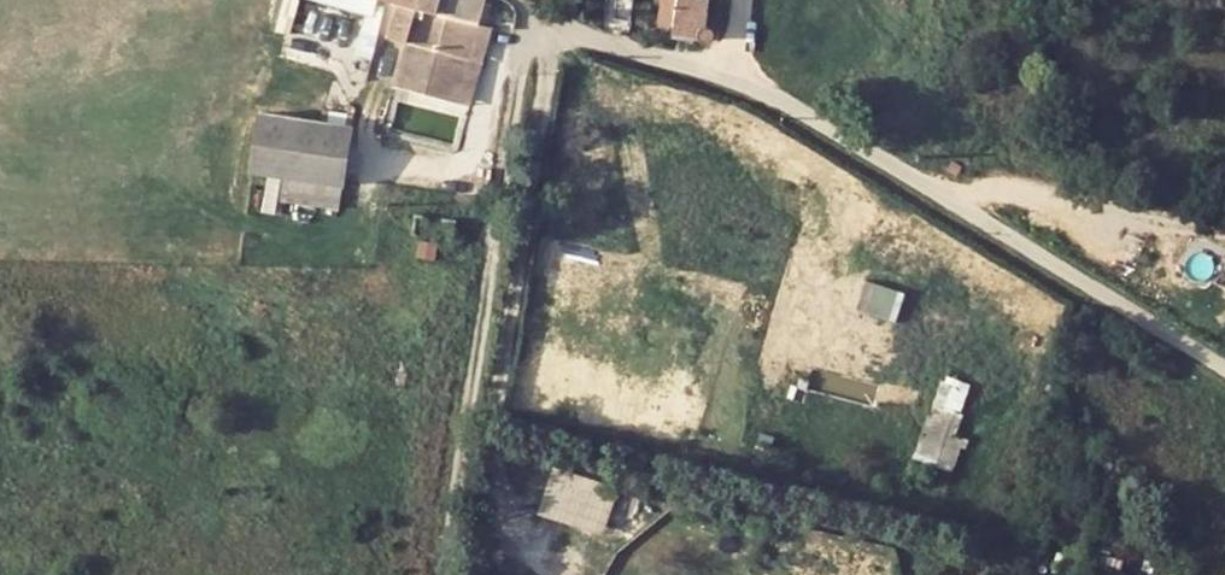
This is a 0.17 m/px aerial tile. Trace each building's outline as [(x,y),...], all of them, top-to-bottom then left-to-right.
[(374,32),(376,31),(385,1),(382,0),(296,0),(365,18),(362,29),(374,32)] [(406,41),(418,0),(393,0),(384,35),(401,41),(406,41)] [(472,57),(481,28),(489,0),(418,0),(406,41),(472,57)] [(631,0),(616,0),(614,11),(629,13),(631,0)] [(659,18),(678,19),(676,28),(702,31),(705,0),(662,0),(659,18)] [(1006,34),(1038,41),(1040,32),(1008,25),(1006,34)] [(368,55),(374,32),(362,29),(359,28),(354,50),(368,55)] [(481,28),(472,57),(458,101),(470,104),(490,33),(481,28)] [(458,101),(472,57),(406,41),(401,41),(391,83),(458,101)] [(280,178),(341,188),(353,115),(322,109),(320,120),(262,112),(254,174),(280,178)] [(963,167),(953,161),(947,171),(957,178),(963,167)] [(338,210),(341,188),(280,178),(277,201),(338,210)] [(861,306),(900,316),(907,289),(868,279),(861,306)] [(950,441),(955,421),(939,414),(935,423),(930,422),(925,435),(932,439),(928,454),(953,463),(961,445),(950,441)] [(554,464),(540,512),(607,531),(621,484),(554,464)] [(1085,564),(1087,557),(1090,543),(1075,539),(1071,560),(1085,564)]
